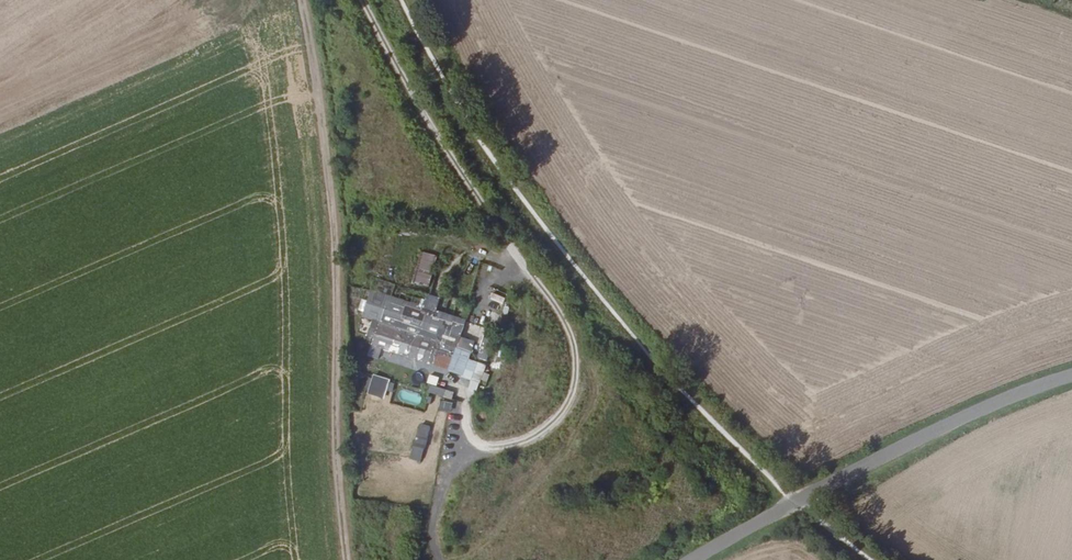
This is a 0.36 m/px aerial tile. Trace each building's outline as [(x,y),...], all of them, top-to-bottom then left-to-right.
[(429,287),(438,254),(419,248),(410,281),(429,287)] [(441,261),(456,267),(461,256),(446,250),(441,261)] [(444,344),(442,350),(454,354),(456,349),(460,335),(466,318),(424,304),(425,300),(394,290),(396,285),(376,278),(363,317),(378,322),(444,344)] [(444,344),(378,322),(367,355),(378,359),(382,348),(430,363),(435,347),(442,350),(444,344)] [(488,360),(496,331),(486,328),(477,357),(488,360)] [(475,340),(460,335),(456,349),(471,354),(475,340)] [(469,358),(471,354),(456,349),(454,354),(442,350),(435,347),(430,363),(480,380),(485,364),(469,358)] [(382,398),(390,380),(375,373),(367,392),(382,398)] [(429,374),(427,382),(436,385),(439,377),(429,374)] [(470,380),(468,390),(476,392),(478,382),(470,380)] [(454,408),(457,400),(441,394),(438,403),(454,408)] [(421,461),(429,425),(418,422),(410,459),(421,461)]
